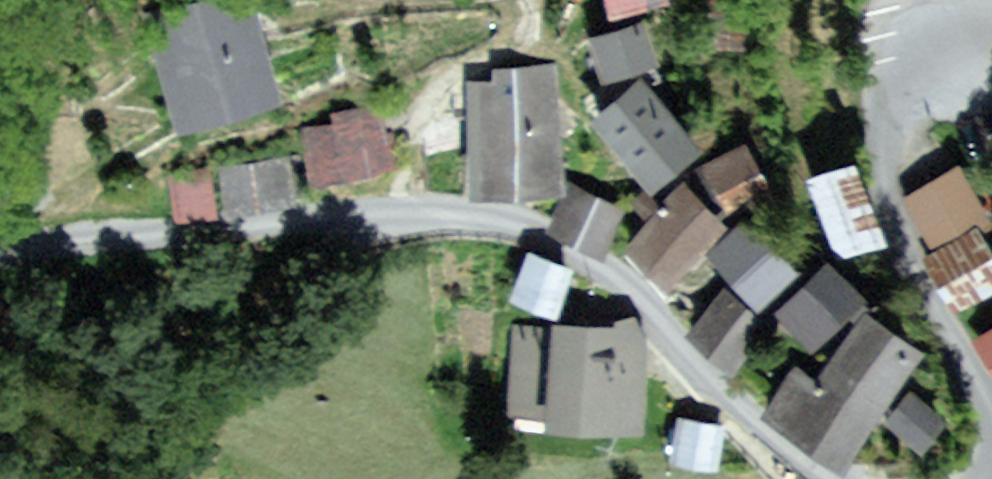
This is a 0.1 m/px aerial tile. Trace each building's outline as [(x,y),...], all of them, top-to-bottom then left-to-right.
[(160,14),(197,129),(306,94),(275,0),(204,0),(160,14)] [(647,9),(675,0),(644,0),(647,9)] [(625,105),(706,189),(756,141),(676,57),(625,105)] [(520,79),(494,81),(503,191),(593,184),(583,59),(519,64),(520,79)] [(400,105),(318,128),(332,182),(415,159),(400,105)] [(789,135),(749,159),(771,197),(812,174),(789,135)] [(304,153),(235,168),(244,210),(313,195),(304,153)] [(927,237),(889,153),(842,174),(880,258),(927,237)] [(941,184),(974,234),(991,222),(991,179),(979,159),(941,184)] [(219,166),(174,179),(187,222),(232,209),(219,166)] [(780,219),(731,177),(679,237),(728,279),(780,219)] [(661,207),(605,182),(587,223),(643,247),(661,207)] [(852,263),(797,214),(765,250),(820,299),(852,263)] [(960,252),(991,303),(991,302),(991,232),(960,252)] [(572,272),(532,257),(517,299),(556,314),(572,272)] [(923,298),(889,258),(834,306),(868,345),(923,298)] [(825,320),(770,281),(740,322),(795,362),(825,320)] [(921,458),(987,343),(925,309),(860,423),(921,458)] [(645,339),(564,333),(558,422),(639,428),(645,339)] [(723,431),(686,425),(680,458),(717,465),(723,431)]
